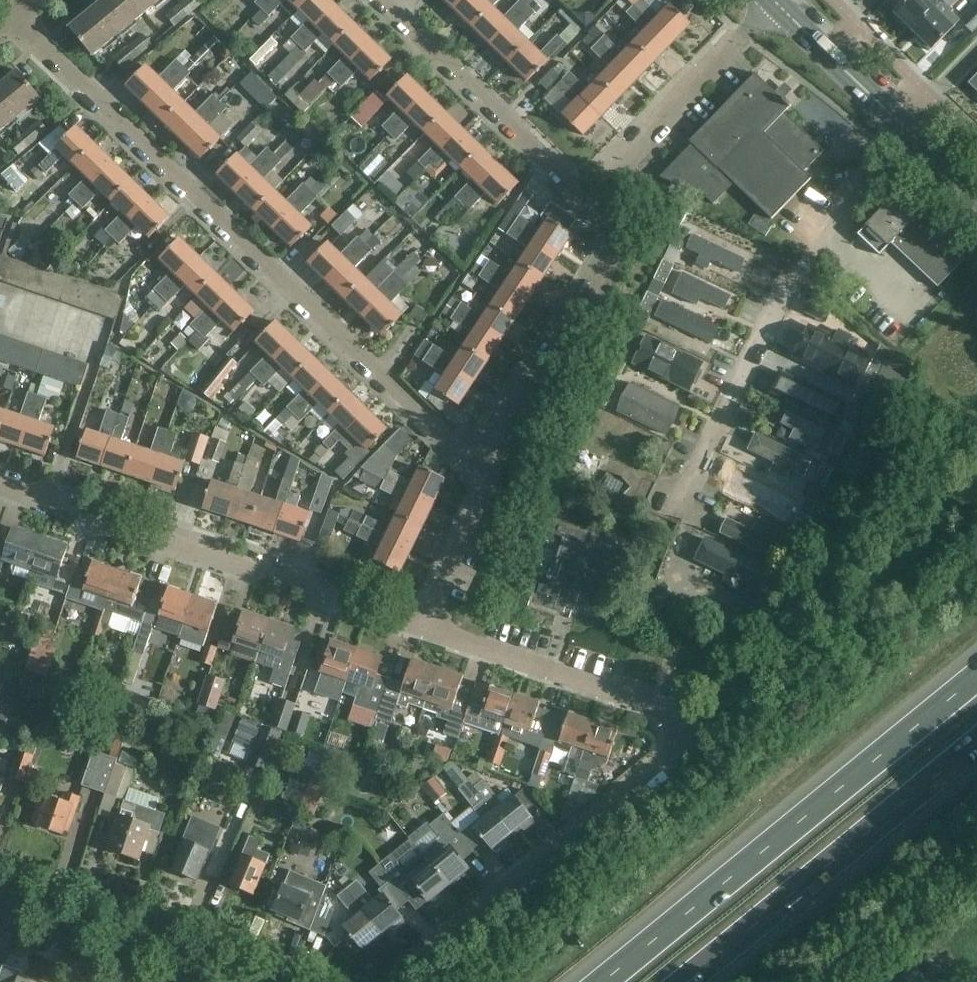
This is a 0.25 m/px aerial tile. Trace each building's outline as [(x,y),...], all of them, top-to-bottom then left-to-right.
[(130,25),(143,14),(131,0),(103,0),(94,8),(117,36),(130,25)] [(155,4),(160,0),(131,0),(143,14),(155,4)] [(197,9),(189,0),(185,0),(180,4),(189,15),(197,9)] [(197,9),(204,3),(201,0),(189,0),(197,9)] [(232,7),(240,14),(253,0),(239,0),(232,7)] [(262,10),(269,17),(286,0),(272,0),(262,10)] [(297,11),(307,0),(286,0),(297,11)] [(291,39),(298,45),(334,8),(326,0),(307,0),(297,11),(298,11),(308,21),(300,29),(291,39)] [(453,11),(464,0),(441,0),(453,11)] [(453,11),(471,29),(490,9),(481,0),(464,0),(453,11)] [(471,29),(489,47),(528,7),(534,1),(535,0),(521,0),(502,20),(490,9),(471,29)] [(670,45),(688,27),(667,7),(659,16),(644,2),(646,0),(624,0),(632,7),(631,8),(670,45)] [(913,31),(945,0),(929,0),(926,3),(923,0),(908,0),(895,13),(892,16),(902,25),(904,23),(913,31)] [(949,8),(957,0),(945,0),(913,31),(923,41),(921,44),(929,52),(932,49),(932,50),(953,29),(943,19),(952,11),(949,8)] [(541,8),(534,1),(528,7),(535,14),(536,14),(541,8)] [(173,10),(182,21),(189,15),(180,4),(173,10)] [(507,64),(527,44),(516,34),(535,14),(528,7),(489,47),(507,64)] [(90,58),(104,46),(117,36),(94,8),(67,30),(90,58)] [(245,28),(224,8),(209,25),(218,34),(222,30),(233,40),(245,28)] [(334,8),(298,45),(306,53),(323,35),(333,46),(352,26),(334,8)] [(670,45),(631,8),(626,14),(644,31),(632,44),(653,64),(670,45)] [(175,27),(182,21),(173,10),(166,16),(175,27)] [(254,18),(251,21),(259,28),(269,17),(262,10),(254,18)] [(345,57),(328,75),(334,81),(371,43),(352,26),(333,46),(334,46),(342,54),(345,57)] [(571,26),(560,37),(565,43),(567,46),(579,34),(571,26)] [(587,36),(635,82),(653,64),(632,44),(622,54),(597,29),(590,36),(589,34),(587,36)] [(135,41),(145,52),(152,46),(143,35),(135,41)] [(255,35),(237,53),(245,61),(263,42),(255,35)] [(529,47),(527,44),(507,64),(526,83),(546,63),(565,43),(560,37),(558,36),(538,56),(529,47)] [(597,80),(617,100),(635,82),(587,36),(582,42),(609,68),(597,80)] [(214,49),(215,50),(221,45),(220,44),(214,37),(184,67),(190,73),(214,49)] [(278,45),(272,39),(250,61),(256,67),(278,45)] [(128,47),(138,58),(145,52),(135,41),(128,47)] [(575,41),(564,52),(572,60),(583,49),(575,41)] [(371,43),(334,81),(342,88),(359,71),(370,81),(389,61),(371,43)] [(121,53),(131,64),(138,58),(128,47),(121,53)] [(123,70),(131,64),(121,53),(114,59),(123,70)] [(296,61),(289,55),(282,62),(289,69),(296,61)] [(176,60),(157,79),(146,68),(139,76),(126,88),(145,106),(184,67),(176,60)] [(229,74),(222,84),(234,91),(244,74),(223,60),(219,67),(229,74)] [(617,100),(597,80),(587,90),(569,73),(568,74),(558,64),(553,70),(553,69),(551,71),(600,119),(617,100)] [(145,106),(163,124),(182,104),(172,94),(191,74),(190,73),(184,67),(145,106)] [(600,119),(551,71),(539,84),(550,94),(555,88),(573,106),(561,117),(582,137),(600,119)] [(11,121),(38,100),(16,72),(0,85),(0,107),(11,121)] [(240,85),(266,111),(278,99),(252,73),(240,85)] [(334,81),(328,75),(318,84),(325,90),(334,81)] [(713,206),(734,184),(771,220),(810,180),(803,174),(824,152),(784,114),(790,109),(755,75),(689,143),(692,146),(660,179),(693,196),(698,191),(713,206)] [(968,84),(976,93),(976,75),(968,84)] [(389,135),(426,97),(407,79),(388,98),(399,110),(382,128),(389,135)] [(304,114),(309,109),(291,90),(285,96),(304,114)] [(351,118),(362,129),(388,103),(376,92),(368,100),(362,94),(348,108),(354,114),(351,118)] [(194,115),(182,104),(163,124),(172,133),(181,142),(190,133),(220,103),(213,96),(194,115)] [(425,134),(444,115),(426,97),(389,135),(396,142),(414,123),(425,134)] [(190,133),(181,142),(199,160),(219,141),(231,128),(219,117),(222,114),(227,110),(220,103),(190,133)] [(0,107),(0,131),(11,121),(0,107)] [(348,121),(338,112),(332,119),(323,112),(311,126),(329,142),(348,121)] [(444,115),(425,134),(436,145),(408,174),(415,181),(425,171),(462,132),(444,115)] [(31,127),(40,138),(48,132),(39,121),(31,127)] [(236,139),(246,148),(260,133),(250,124),(236,139)] [(33,144),(40,138),(31,127),(24,133),(33,144)] [(75,167),(94,147),(75,129),(69,136),(61,127),(40,144),(50,155),(39,167),(47,174),(64,157),(75,167)] [(236,157),(217,177),(236,195),(274,156),(286,143),(293,136),(287,131),(269,150),(267,149),(258,159),(246,148),(237,158),(236,157)] [(462,132),(425,171),(434,180),(453,161),(461,169),(480,150),(462,132)] [(26,150),(33,144),(24,133),(17,139),(26,150)] [(26,150),(17,139),(10,145),(19,156),(26,150)] [(286,143),(274,156),(281,162),(292,149),(286,143)] [(94,147),(75,167),(86,178),(69,196),(75,203),(112,165),(94,147)] [(480,150),(461,169),(472,180),(435,219),(442,226),(453,214),(499,167),(480,150)] [(381,164),(395,173),(401,164),(387,155),(381,164)] [(274,156),(236,195),(254,213),(273,193),(262,182),(281,162),(274,156)] [(112,165),(75,203),(83,210),(101,192),(111,202),(131,182),(112,165)] [(31,172),(36,178),(39,175),(42,178),(45,176),(42,173),(37,167),(31,172)] [(499,167),(453,214),(460,221),(487,194),(498,205),(517,186),(499,167)] [(380,196),(390,177),(380,171),(370,191),(380,196)] [(131,182),(111,202),(123,213),(101,236),(108,242),(112,238),(149,200),(131,182)] [(273,193),(254,213),(272,231),(311,191),(304,184),(284,204),(273,193)] [(22,188),(12,198),(21,207),(31,196),(22,188)] [(397,212),(407,202),(392,188),(383,198),(397,212)] [(311,191),(272,231),(291,249),(310,229),(298,218),(318,198),(311,191)] [(900,191),(858,236),(880,257),(891,244),(938,289),(965,260),(918,216),(922,212),(900,191)] [(524,192),(517,203),(526,208),(532,197),(524,192)] [(149,200),(112,238),(119,246),(137,227),(148,238),(168,218),(149,200)] [(502,222),(558,260),(573,238),(567,235),(577,220),(551,202),(540,218),(548,224),(542,232),(520,217),(526,208),(517,203),(516,202),(502,222)] [(331,227),(341,237),(363,215),(354,206),(331,227)] [(328,225),(337,217),(329,209),(320,217),(328,225)] [(370,220),(385,238),(395,230),(380,212),(370,220)] [(558,260),(502,222),(498,230),(529,251),(520,264),(544,281),(558,260)] [(758,232),(765,237),(772,227),(764,222),(758,232)] [(689,234),(678,229),(669,248),(680,253),(689,234)] [(8,252),(19,262),(34,247),(24,236),(8,252)] [(358,237),(339,257),(327,246),(308,265),(327,284),(365,244),(359,238),(358,237)] [(713,263),(738,275),(744,262),(694,238),(687,251),(699,257),(695,266),(708,272),(713,263)] [(153,304),(198,259),(179,241),(159,262),(171,273),(147,298),(153,304)] [(345,301),(364,281),(353,271),(372,251),(365,244),(327,284),(345,301)] [(544,281),(520,264),(512,276),(482,256),(476,265),(530,301),(544,281)] [(12,260),(1,257),(0,260),(0,283),(4,284),(12,260)] [(195,297),(216,277),(198,259),(153,304),(161,312),(185,287),(195,297)] [(15,288),(23,264),(12,260),(4,284),(15,288)] [(674,266),(663,261),(653,280),(665,285),(674,266)] [(27,292),(35,268),(23,264),(15,288),(27,292)] [(530,301),(476,265),(471,272),(501,293),(492,306),(516,322),(530,301)] [(401,279),(363,318),(381,337),(401,317),(402,315),(391,304),(398,297),(408,286),(421,273),(414,266),(401,279)] [(38,295),(46,272),(35,268),(27,292),(38,295)] [(49,299),(57,275),(46,272),(38,295),(49,299)] [(375,292),(364,281),(345,301),(363,318),(401,279),(394,273),(375,292)] [(731,297),(683,274),(672,294),(696,306),(700,298),(725,310),(731,297)] [(60,303),(68,279),(57,275),(49,299),(60,303)] [(477,281),(468,275),(463,284),(472,290),(477,281)] [(190,327),(195,333),(233,294),(216,277),(195,297),(207,309),(190,327)] [(71,307),(79,283),(68,279),(60,303),(71,307)] [(82,310),(90,287),(79,283),(71,307),(82,310)] [(94,314),(101,290),(90,287),(82,310),(94,314)] [(105,318),(113,294),(101,290),(94,314),(105,318)] [(658,299),(647,293),(638,313),(649,318),(658,299)] [(113,294),(105,318),(116,322),(124,298),(113,294)] [(195,333),(189,339),(197,347),(221,323),(232,333),(252,312),(233,294),(195,333)] [(516,322),(492,306),(484,318),(453,297),(447,306),(502,343),(516,322)] [(712,348),(721,330),(664,302),(655,320),(712,348)] [(502,343),(447,306),(442,313),(473,334),(464,348),(488,364),(502,343)] [(705,306),(702,315),(724,322),(727,313),(705,306)] [(257,379),(294,341),(275,323),(255,343),(268,355),(229,395),(236,401),(257,379)] [(849,345),(835,338),(808,325),(792,359),(853,388),(869,354),(849,345)] [(190,338),(195,333),(190,327),(185,333),(190,338)] [(188,341),(181,335),(172,344),(179,351),(188,341)] [(10,339),(0,336),(0,362),(2,363),(10,339)] [(704,364),(646,336),(632,365),(690,393),(704,364)] [(637,342),(626,337),(616,357),(627,362),(637,342)] [(14,367),(22,343),(10,339),(2,363),(14,367)] [(488,364),(464,348),(456,360),(425,340),(420,348),(474,385),(488,364)] [(292,379),(312,359),(294,341),(257,379),(264,387),(282,369),(292,379)] [(25,370),(33,347),(22,343),(14,367),(25,370)] [(718,357),(733,362),(738,348),(723,343),(718,357)] [(113,359),(117,352),(108,346),(104,356),(113,359)] [(36,374),(44,351),(33,347),(25,370),(36,374)] [(474,385),(420,348),(414,356),(445,377),(436,390),(460,406),(474,385)] [(47,378),(55,354),(44,351),(36,374),(44,377),(47,378)] [(58,382),(66,358),(55,354),(47,378),(58,382)] [(69,385),(77,362),(66,358),(58,382),(64,384),(69,385)] [(237,364),(229,358),(201,392),(210,399),(237,364)] [(286,422),(330,377),(312,359),(292,379),(304,390),(280,415),(286,422)] [(77,362),(69,385),(81,389),(88,366),(77,362)] [(884,364),(881,372),(880,372),(873,387),(893,394),(898,395),(902,396),(904,391),(910,377),(884,364)] [(871,391),(873,387),(880,372),(881,372),(870,366),(869,367),(861,385),(869,390),(871,391)] [(37,395),(19,448),(44,456),(54,429),(39,424),(47,400),(57,403),(64,384),(58,382),(47,378),(44,377),(38,396),(37,395)] [(329,414),(348,394),(330,377),(286,422),(287,422),(277,432),(285,439),(318,404),(329,414)] [(830,423),(839,405),(790,381),(781,398),(830,423)] [(615,388),(604,383),(594,402),(594,403),(605,408),(615,388)] [(617,412),(666,435),(681,407),(631,383),(617,412)] [(893,394),(873,387),(871,391),(869,390),(862,404),(865,405),(863,408),(873,413),(874,410),(884,415),(893,394)] [(0,426),(0,441),(19,448),(37,395),(28,393),(20,417),(5,412),(0,426)] [(339,441),(367,412),(348,394),(329,414),(341,426),(310,457),(316,464),(339,441)] [(844,419),(855,425),(858,419),(863,409),(865,405),(862,404),(854,400),(844,419)] [(125,402),(121,413),(130,415),(134,405),(125,402)] [(246,402),(239,410),(249,419),(256,411),(246,402)] [(815,451),(825,432),(777,407),(767,426),(815,451)] [(881,421),(884,415),(874,410),(873,413),(863,408),(863,409),(858,419),(855,425),(867,429),(873,417),(881,421)] [(103,467),(119,415),(111,412),(102,437),(87,431),(78,458),(103,467)] [(367,412),(339,441),(349,451),(345,455),(349,459),(335,473),(343,481),(370,453),(367,449),(385,430),(367,412)] [(127,475),(135,448),(121,443),(130,419),(119,415),(103,467),(127,475)] [(135,448),(127,475),(150,483),(167,431),(158,428),(150,453),(135,448)] [(167,431),(150,483),(175,492),(184,465),(169,460),(178,435),(167,431)] [(838,432),(829,452),(840,457),(849,437),(838,432)] [(184,461),(201,466),(210,438),(193,433),(184,461)] [(812,462),(756,434),(747,453),(774,466),(770,472),(787,480),(789,472),(805,479),(812,462)] [(214,439),(206,459),(219,464),(227,444),(214,439)] [(361,469),(385,480),(409,492),(434,504),(445,481),(420,469),(413,483),(390,472),(397,457),(385,445),(361,469)] [(331,450),(320,462),(327,468),(338,457),(331,450)] [(725,453),(722,466),(737,469),(740,456),(725,453)] [(540,460),(531,455),(523,470),(532,475),(540,460)] [(251,525),(261,498),(250,494),(258,470),(256,469),(259,459),(249,456),(246,466),(229,517),(251,525)] [(202,509),(229,517),(246,466),(236,462),(228,487),(211,481),(202,509)] [(822,464),(813,484),(824,490),(833,470),(822,464)] [(781,514),(791,492),(748,472),(742,486),(770,500),(767,507),(781,514)] [(333,481),(322,475),(310,510),(321,514),(333,481)] [(261,498),(251,525),(275,533),(284,505),(293,482),(284,479),(276,503),(261,498)] [(398,514),(423,527),(434,504),(409,492),(385,480),(380,490),(404,502),(398,514)] [(807,497),(797,517),(808,522),(818,502),(807,497)] [(284,505),(275,533),(300,541),(309,514),(284,505)] [(340,515),(329,510),(317,543),(328,547),(340,515)] [(363,526),(367,517),(352,510),(341,510),(340,515),(350,520),(363,526)] [(423,527),(398,514),(391,529),(367,517),(363,526),(412,549),(423,527)] [(766,556),(780,528),(760,519),(753,532),(728,519),(721,533),(766,556)] [(546,587),(540,585),(538,594),(597,613),(620,543),(552,521),(547,534),(562,539),(546,587)] [(412,549),(363,526),(357,537),(381,549),(375,561),(400,573),(412,549)] [(0,545),(0,573),(4,562),(29,571),(40,538),(13,529),(7,547),(0,545)] [(791,529),(782,549),(793,554),(802,535),(791,529)] [(759,583),(769,562),(707,534),(697,555),(759,583)] [(67,547),(40,538),(29,571),(55,580),(51,592),(54,593),(52,599),(62,602),(64,596),(66,597),(75,569),(61,565),(67,547)] [(104,611),(116,573),(104,569),(105,566),(92,562),(88,574),(75,569),(66,597),(81,602),(84,594),(95,597),(91,606),(99,609),(104,611)] [(770,571),(756,601),(768,607),(774,594),(782,577),(770,571)] [(142,624),(152,596),(138,591),(142,579),(130,575),(129,577),(116,573),(104,611),(99,609),(95,621),(106,625),(110,613),(142,623),(142,624)] [(664,584),(651,593),(659,604),(672,595),(664,584)] [(183,625),(192,598),(180,594),(181,591),(169,587),(167,591),(155,587),(152,596),(142,624),(142,623),(137,636),(133,648),(132,652),(144,656),(154,628),(157,629),(160,618),(183,625)] [(689,601),(673,596),(667,612),(684,617),(689,601)] [(192,598),(183,625),(208,634),(218,604),(206,600),(205,602),(192,598)] [(259,652),(267,626),(266,626),(268,622),(243,614),(242,617),(230,613),(218,649),(232,653),(231,655),(255,663),(259,652)] [(101,638),(106,625),(95,621),(91,634),(101,638)] [(267,626),(259,652),(255,663),(274,670),(270,684),(285,689),(301,643),(289,639),(292,630),(281,626),(280,630),(267,626)] [(40,627),(25,671),(46,679),(56,652),(49,649),(55,632),(40,627)] [(346,681),(354,655),(341,651),(342,647),(331,643),(321,673),(346,681)] [(212,666),(217,649),(206,645),(200,662),(212,666)] [(354,655),(346,681),(360,686),(353,706),(377,714),(382,700),(389,679),(375,674),(380,659),(356,651),(354,655)] [(423,710),(425,703),(436,670),(410,662),(403,684),(389,679),(382,700),(384,701),(378,721),(391,725),(397,706),(408,709),(409,705),(423,710)] [(464,723),(462,722),(473,690),(459,686),(461,679),(436,670),(425,703),(423,710),(437,714),(436,718),(448,722),(444,734),(458,739),(464,723)] [(198,705),(212,709),(219,687),(206,683),(198,705)] [(476,686),(474,690),(473,690),(462,722),(464,723),(496,734),(502,735),(514,698),(502,694),(502,692),(490,688),(489,690),(476,686)] [(153,705),(122,695),(116,714),(146,724),(153,705)] [(545,737),(546,733),(553,713),(538,708),(540,704),(528,700),(527,702),(514,698),(502,735),(501,736),(510,739),(514,740),(517,730),(530,734),(530,732),(545,737)] [(284,702),(274,731),(282,734),(285,725),(287,726),(293,710),(290,709),(291,705),(284,702)] [(297,712),(290,732),(303,736),(310,717),(297,712)] [(224,739),(234,717),(226,714),(217,736),(224,739)] [(583,752),(593,722),(569,714),(561,737),(546,733),(545,737),(532,774),(545,778),(553,755),(551,755),(553,749),(569,754),(568,758),(569,759),(564,772),(575,776),(583,752)] [(282,734),(274,731),(270,729),(262,726),(261,730),(241,722),(232,742),(252,751),(246,764),(267,772),(282,734)] [(593,722),(583,752),(575,776),(574,778),(588,783),(592,772),(607,764),(608,760),(609,760),(618,730),(593,722)] [(82,786),(104,794),(126,731),(119,729),(110,757),(94,751),(82,786)] [(135,735),(126,731),(104,794),(117,798),(127,768),(116,764),(122,748),(130,750),(135,735)] [(492,747),(505,752),(510,739),(501,736),(502,735),(496,734),(492,747)] [(21,752),(19,751),(9,778),(25,783),(37,748),(24,744),(21,752)] [(336,755),(338,749),(325,745),(323,750),(324,751),(333,755),(333,754),(336,755)] [(431,759),(446,764),(450,750),(436,745),(431,759)] [(487,762),(501,766),(505,752),(492,747),(487,762)] [(347,753),(345,758),(362,764),(364,759),(347,753)] [(506,757),(500,779),(512,782),(518,760),(506,757)] [(294,824),(299,812),(298,811),(309,785),(314,772),(308,770),(309,766),(301,762),(299,766),(297,765),(281,803),(277,802),(272,814),(294,824)] [(503,841),(510,836),(472,789),(474,787),(455,764),(450,763),(443,768),(459,789),(458,790),(481,819),(472,826),(470,823),(458,832),(473,851),(482,843),(489,852),(490,851),(494,854),(504,846),(503,841)] [(474,787),(482,781),(476,773),(468,779),(470,782),(474,787)] [(422,788),(435,804),(447,794),(434,778),(422,788)] [(414,801),(421,786),(405,779),(398,794),(414,801)] [(511,796),(501,803),(483,780),(474,787),(472,789),(510,836),(517,830),(521,833),(531,825),(530,820),(524,812),(536,803),(527,791),(515,801),(511,796)] [(317,788),(318,788),(309,785),(298,811),(299,812),(312,817),(323,791),(317,788)] [(79,798),(64,793),(61,802),(48,797),(44,808),(39,806),(33,822),(40,825),(39,827),(62,835),(66,821),(71,823),(79,798)] [(568,798),(560,825),(586,805),(568,798)] [(159,833),(166,814),(125,800),(108,850),(139,860),(141,854),(153,858),(161,834),(159,833)] [(101,830),(110,833),(116,813),(107,810),(101,830)] [(473,851),(458,832),(444,814),(429,826),(440,840),(420,855),(445,886),(466,870),(460,863),(474,852),(473,851)] [(208,853),(210,854),(221,828),(192,816),(182,839),(184,840),(178,853),(180,854),(173,870),(196,880),(208,853)] [(287,840),(304,847),(309,835),(292,827),(287,840)] [(267,865),(266,865),(270,855),(258,850),(262,841),(250,837),(230,885),(254,895),(267,865)] [(435,894),(445,886),(420,855),(403,869),(398,863),(385,873),(391,881),(390,882),(407,904),(418,894),(425,902),(427,901),(429,903),(433,903),(435,901),(436,897),(435,894)] [(407,904),(390,882),(378,891),(381,893),(373,900),(358,880),(352,885),(335,863),(332,872),(346,890),(344,892),(379,937),(389,929),(394,932),(404,923),(403,919),(397,911),(407,904)] [(310,931),(324,895),(327,886),(289,872),(284,885),(274,911),(289,917),(287,921),(310,931)] [(427,910),(438,920),(475,883),(465,873),(427,910)] [(342,944),(353,958),(379,937),(344,892),(338,896),(353,916),(338,927),(348,939),(342,944)] [(325,936),(330,921),(325,919),(329,908),(332,899),(324,895),(310,931),(324,936),(325,936)] [(21,979),(23,972),(3,966),(1,972),(0,975),(0,981),(30,981),(21,979)] [(895,980),(901,981),(928,981),(898,971),(895,980)]
